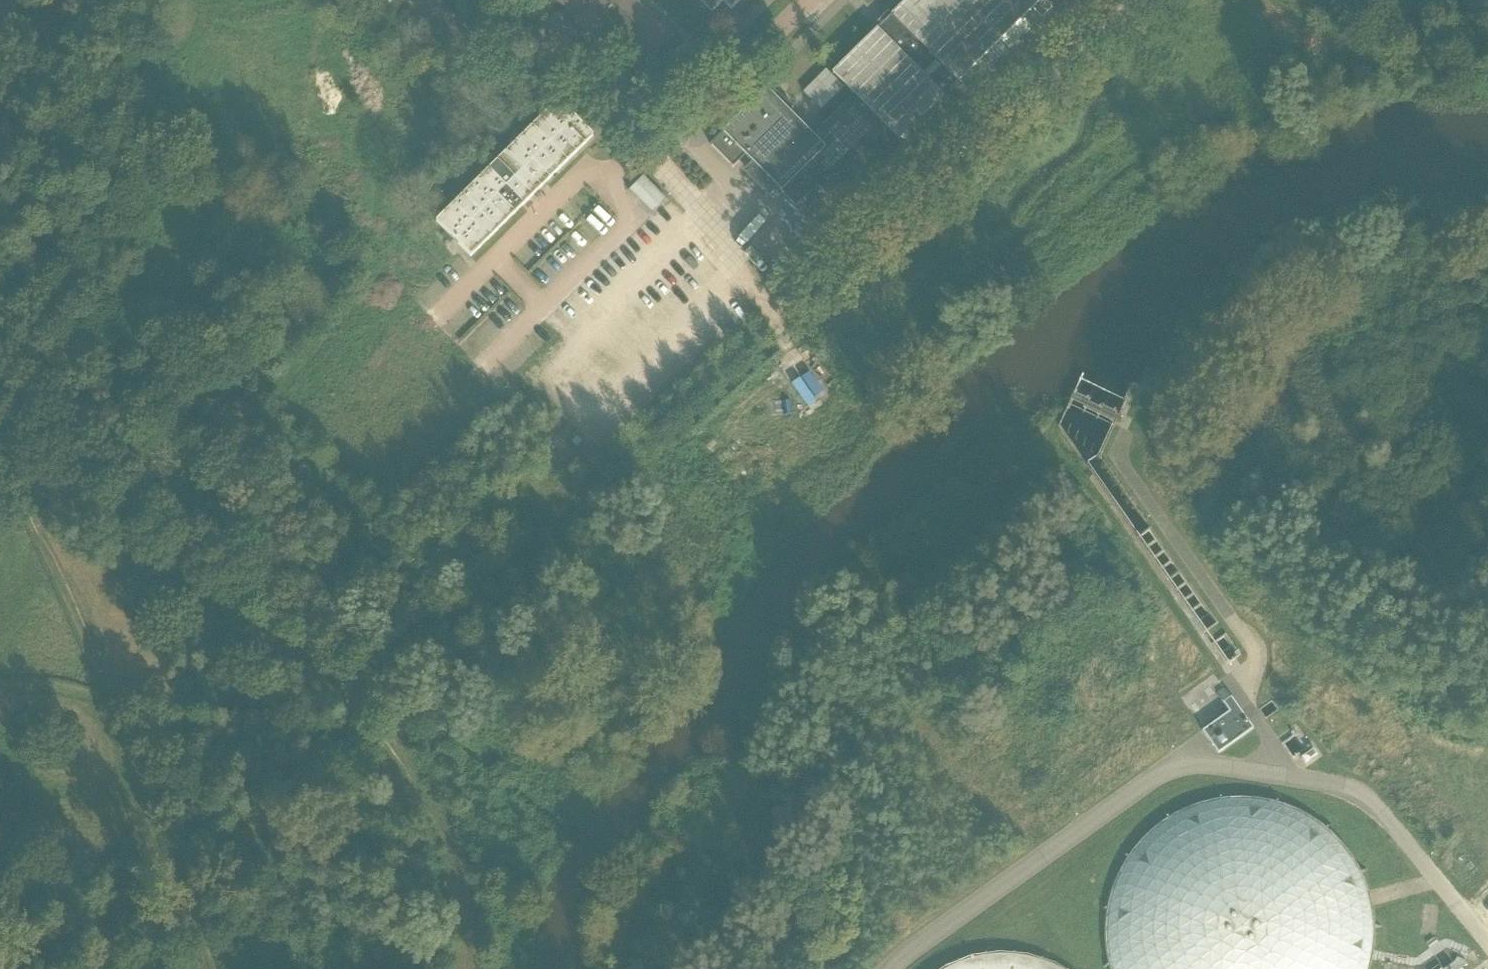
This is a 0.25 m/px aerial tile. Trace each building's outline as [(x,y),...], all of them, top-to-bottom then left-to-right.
[(574,11),(571,15),(588,32),(595,25),(635,66),(651,50),(655,53),(676,33),(663,20),(659,23),(657,21),(637,0),(563,0),(574,11)] [(711,11),(722,0),(701,0),(711,11)] [(710,145),(733,169),(746,156),(752,162),(753,161),(767,175),(766,176),(766,177),(767,176),(770,179),(768,182),(777,188),(781,192),(795,207),(817,185),(844,213),(953,106),(947,100),(962,85),(968,91),(1052,8),(1046,2),(1048,0),(906,0),(890,16),(877,29),(833,72),(854,94),(826,121),(821,127),(824,130),(816,137),(812,134),(767,88),(742,113),(723,132),(710,145)] [(558,101),(436,221),(470,258),(580,148),(592,136),(558,101)] [(631,189),(656,212),(669,198),(645,175),(631,189)] [(1252,728),(1230,697),(1223,702),(1229,711),(1202,731),(1218,752),(1252,728)] [(1369,934),(1369,923),(1367,909),(1364,896),(1359,883),(1354,873),(1346,860),(1339,851),(1331,842),(1323,835),(1314,828),(1300,820),(1290,815),(1280,811),(1267,807),(1255,805),(1242,805),(1231,805),(1217,806),(1208,808),(1193,813),(1179,820),(1169,825),(1160,832),(1148,842),(1140,851),(1134,860),(1125,873),(1120,883),(1116,896),(1112,909),(1111,923),(1110,934),(1111,945),(1112,959),(1115,968),(1364,968),(1367,959),(1369,945),(1369,934)] [(1436,968),(1458,968),(1464,964),(1456,954),(1436,968)] [(1047,968),(1037,964),(1023,961),(1011,959),(998,959),(986,960),(976,962),(966,965),(955,968),(1050,968),(1047,968)]
